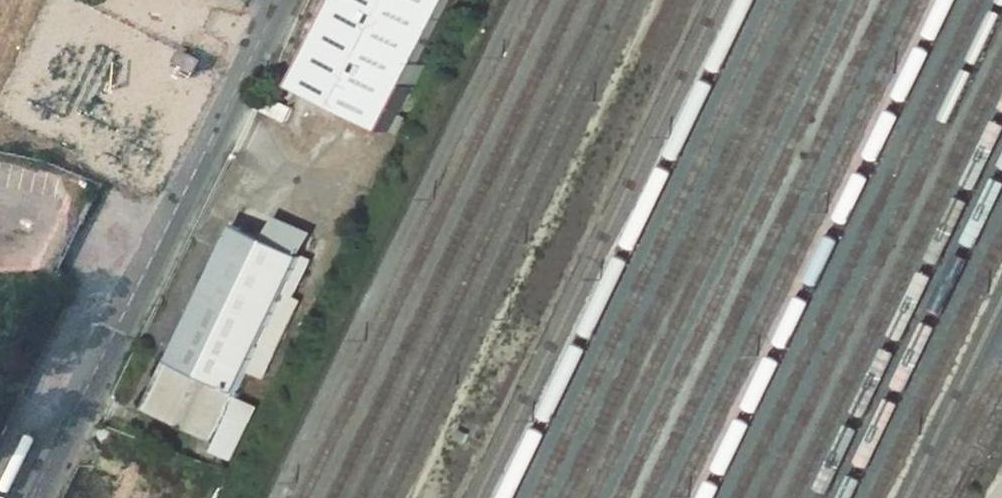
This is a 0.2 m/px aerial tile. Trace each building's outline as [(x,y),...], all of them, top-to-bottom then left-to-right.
[(324,41),(301,86),(388,129),(454,0),(345,0),(324,41)] [(196,62),(177,53),(173,63),(192,72),(196,62)] [(293,108),(272,97),(265,110),(286,121),(293,108)] [(301,257),(237,226),(173,360),(167,358),(143,408),(215,442),(239,394),(236,392),(248,369),(262,375),(293,310),(279,302),(301,257)]
